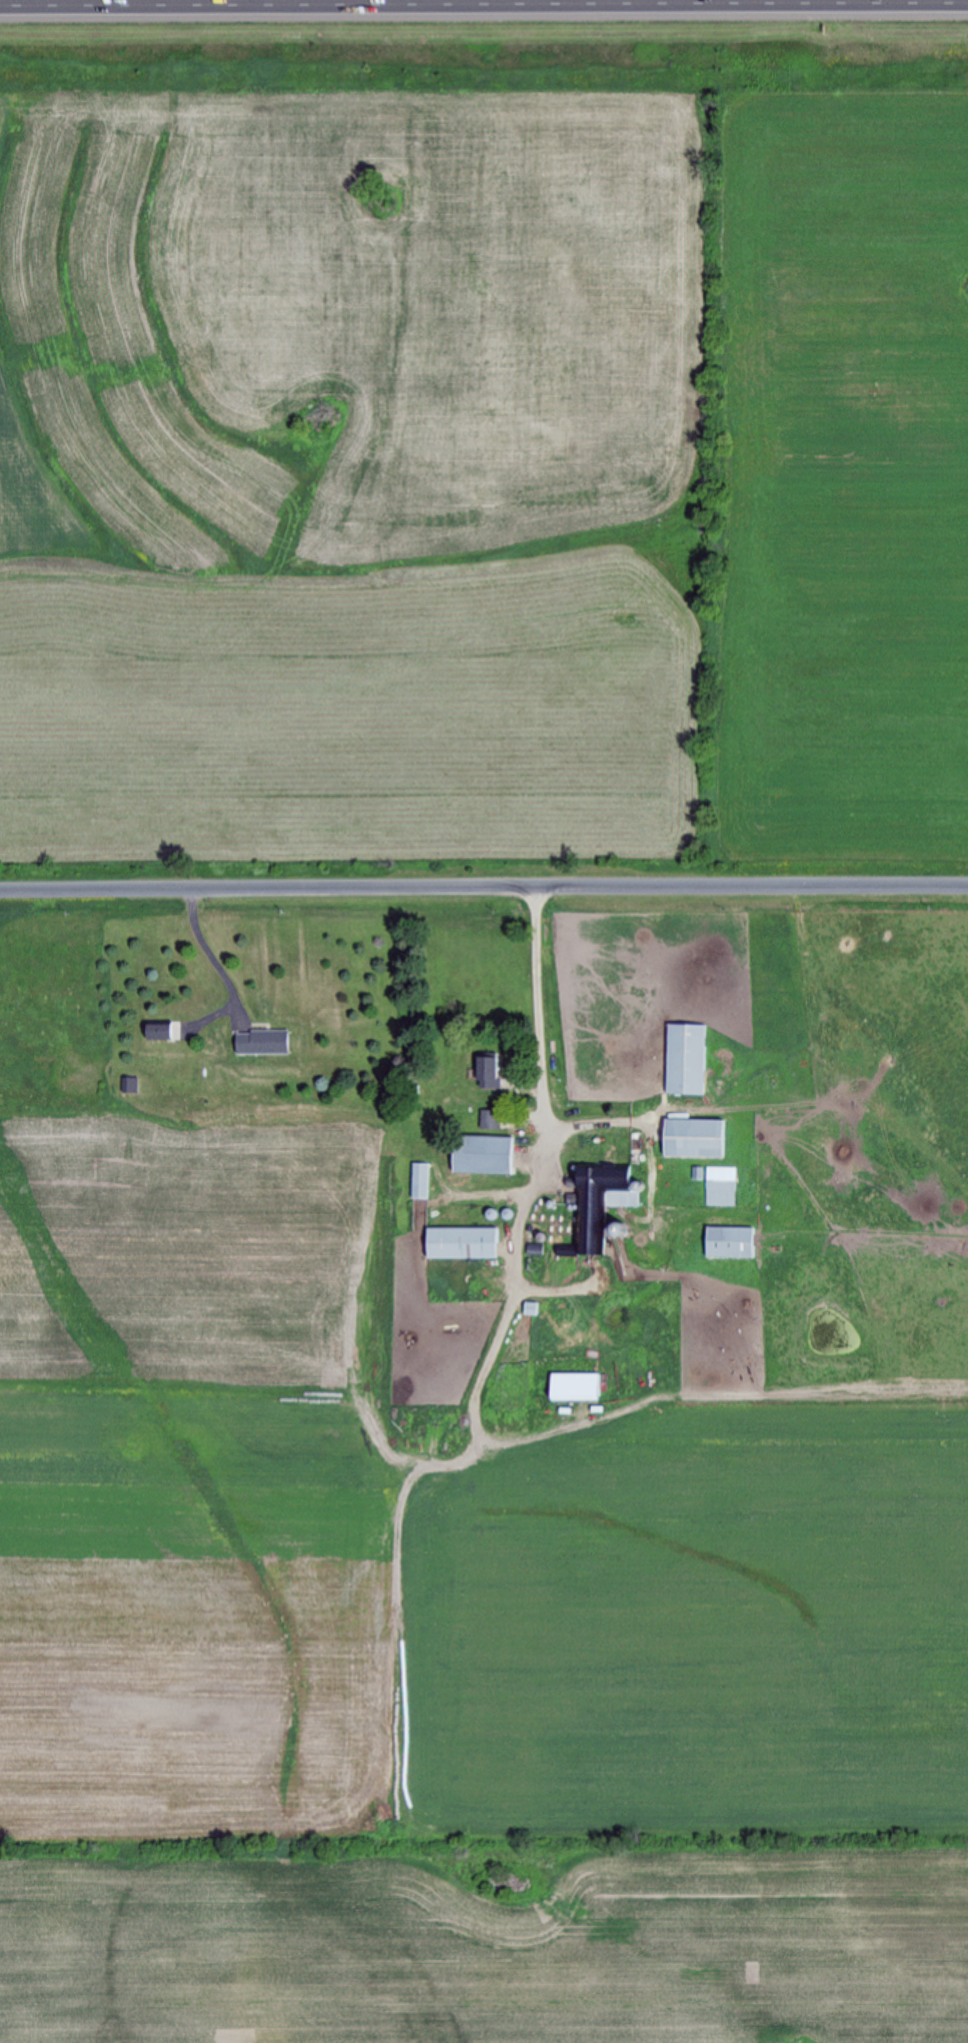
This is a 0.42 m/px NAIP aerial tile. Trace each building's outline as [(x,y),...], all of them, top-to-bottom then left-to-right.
[(179,1024),(150,1024),(150,1041),(179,1041),(179,1024)] [(669,1096),(706,1096),(707,1026),(669,1026),(669,1096)] [(240,1032),(240,1055),(291,1055),(291,1032),(240,1032)] [(481,1056),(481,1090),(502,1090),(502,1056),(481,1056)] [(501,1113),(482,1113),(482,1131),(501,1131),(501,1113)] [(668,1159),(726,1159),(726,1121),(668,1121),(668,1159)] [(515,1138),(457,1138),(457,1175),(515,1175),(515,1138)] [(607,1192),(633,1193),(633,1168),(573,1167),(572,1191),(581,1191),(580,1257),(605,1257),(607,1192)] [(707,1208),(736,1208),(736,1169),(707,1169),(707,1208)] [(756,1259),(756,1229),(709,1229),(709,1259),(756,1259)] [(500,1260),(500,1230),(430,1230),(430,1260),(500,1260)] [(555,1375),(555,1403),(602,1402),(602,1375),(555,1375)]
